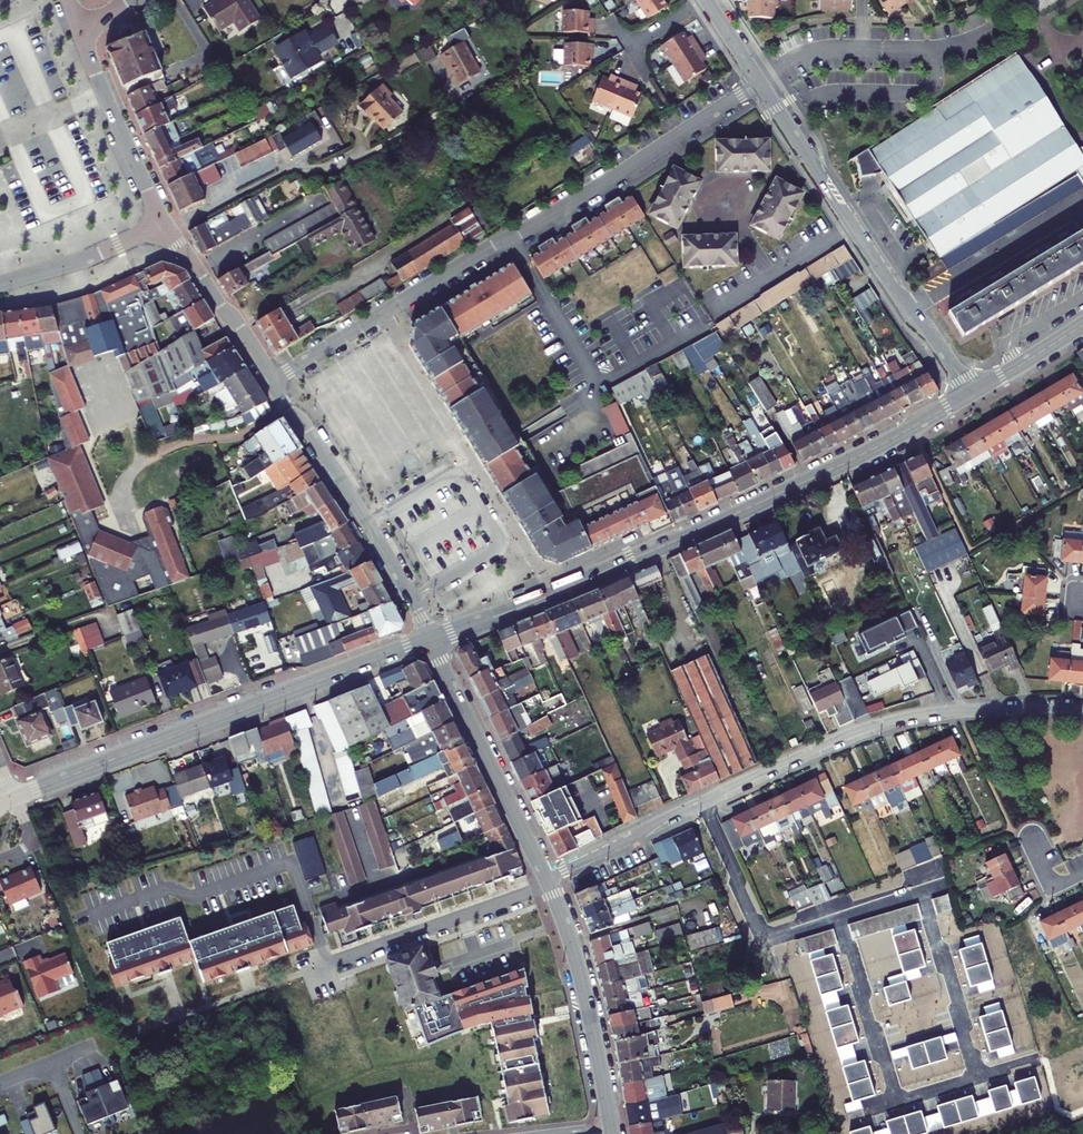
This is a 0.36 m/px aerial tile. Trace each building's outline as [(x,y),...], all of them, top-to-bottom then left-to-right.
[(216,6),(214,6),(203,12),(217,35),(233,25),(240,35),(259,24),(244,0),(217,0),(216,6)] [(414,12),(421,2),(430,0),(392,0),(390,3),(400,11),(404,5),(414,12)] [(528,1),(548,9),(552,0),(528,0),(528,1)] [(629,2),(642,22),(660,10),(654,0),(632,0),(629,2)] [(748,17),(773,18),(773,7),(777,7),(778,0),(749,0),(748,17)] [(809,6),(813,7),(813,14),(847,15),(847,0),(810,0),(809,6)] [(894,0),(871,0),(883,19),(899,8),(894,0)] [(899,8),(912,0),(894,0),(899,8)] [(584,13),(559,13),(558,34),(588,35),(589,22),(583,22),(584,13)] [(138,22),(127,27),(132,38),(142,34),(138,22)] [(449,38),(454,46),(469,37),(464,29),(449,38)] [(325,32),(306,42),(303,38),(274,54),(289,81),(318,64),(316,60),(335,49),(325,32)] [(125,96),(162,79),(149,48),(142,34),(132,38),(105,50),(122,91),(125,96)] [(671,39),(651,53),(662,71),(686,55),(678,43),(675,45),(671,39)] [(421,49),(427,62),(439,56),(433,43),(421,49)] [(560,45),(559,67),(585,68),(585,60),(587,61),(588,46),(560,45)] [(454,51),(433,63),(443,82),(446,81),(452,92),(472,80),(454,51)] [(421,53),(411,59),(418,72),(428,66),(421,53)] [(686,55),(662,71),(656,75),(667,93),(674,89),(695,76),(691,69),(694,67),(686,55)] [(858,159),(860,162),(862,177),(885,177),(935,256),(936,255),(938,258),(921,268),(928,280),(1082,186),(1082,149),(1081,149),(1081,146),(1075,147),(1013,59),(858,159)] [(217,61),(203,68),(206,74),(220,67),(217,61)] [(159,90),(166,86),(162,78),(162,79),(125,96),(133,113),(156,104),(164,101),(159,90)] [(603,83),(597,81),(587,104),(607,111),(619,83),(605,78),(603,83)] [(619,83),(607,111),(604,121),(622,128),(626,119),(627,120),(636,96),(629,93),(631,88),(619,83)] [(375,94),(352,114),(364,128),(367,126),(377,137),(395,121),(382,107),(385,104),(375,94)] [(649,102),(642,106),(652,121),(659,117),(649,102)] [(156,104),(133,113),(143,134),(173,121),(165,104),(157,107),(156,104)] [(313,124),(284,140),(280,133),(272,137),(280,152),(288,148),(293,158),(323,141),(318,131),(325,127),(316,111),(308,116),(313,124)] [(201,147),(159,169),(167,186),(189,175),(187,171),(190,169),(189,166),(260,132),(255,120),(201,147)] [(173,121),(143,134),(150,150),(175,138),(180,136),(173,121)] [(715,148),(713,148),(713,161),(716,161),(716,169),(728,168),(728,170),(740,170),(742,173),(744,173),(744,170),(757,170),(757,173),(770,172),(770,163),(767,163),(767,151),(765,151),(765,140),(760,140),(760,138),(747,138),(747,136),(738,136),(738,139),(726,139),(726,140),(715,141),(715,148)] [(265,137),(224,158),(230,169),(252,158),(253,161),(272,151),(265,137)] [(175,138),(150,150),(159,169),(201,147),(197,139),(180,146),(175,138)] [(189,175),(167,186),(179,211),(205,199),(198,184),(207,179),(202,168),(189,175)] [(682,174),(674,169),(665,184),(662,183),(658,191),(660,193),(654,203),(656,204),(651,213),(657,216),(656,218),(667,224),(668,223),(675,227),(681,216),(683,217),(690,205),(692,206),(694,203),(692,202),(697,192),(700,193),(706,182),(695,175),(693,178),(683,172),(682,174)] [(787,184),(781,180),(775,191),(773,190),(767,201),(764,200),(762,203),(765,205),(759,215),(757,214),(750,225),(758,230),(760,227),(771,234),(772,231),(781,236),(784,232),(786,233),(791,222),(793,224),(798,215),(796,214),(802,203),(800,202),(805,193),(799,190),(800,188),(788,182),(787,184)] [(342,217),(309,236),(314,246),(343,230),(355,251),(376,239),(342,181),(327,189),(336,204),(342,217)] [(65,190),(68,197),(78,193),(75,186),(65,190)] [(219,215),(189,232),(191,236),(201,254),(260,220),(249,199),(239,204),(248,219),(240,223),(238,220),(230,225),(228,221),(224,224),(219,215)] [(541,254),(534,258),(547,279),(643,221),(630,200),(623,205),(619,199),(604,207),(608,214),(590,225),(586,219),(571,228),(574,234),(556,246),(553,240),(538,248),(541,254)] [(336,204),(263,244),(269,254),(270,257),(279,252),(309,236),(342,217),(336,204)] [(466,207),(445,219),(448,224),(391,262),(398,274),(387,280),(389,284),(382,288),(378,281),(337,305),(344,316),(358,308),(379,295),(384,292),(468,238),(469,240),(487,228),(473,205),(467,209),(466,207)] [(440,209),(431,214),(433,219),(443,214),(440,209)] [(948,310),(963,333),(1082,261),(1082,235),(1080,230),(1069,237),(1066,232),(1059,236),(1060,237),(1054,241),(1056,245),(1037,256),(1034,251),(1027,256),(1027,257),(1021,260),(1024,264),(1004,276),(1001,271),(993,276),(994,277),(988,281),(990,284),(971,296),(968,291),(961,295),(962,296),(956,300),(958,304),(948,310)] [(694,235),(681,235),(682,243),(684,243),(685,255),(687,255),(688,267),(692,267),(692,269),(705,268),(705,271),(713,271),(713,268),(726,267),(726,266),(737,265),(736,253),(738,253),(738,241),(736,241),(735,237),(724,238),(724,236),(710,237),(710,234),(706,234),(706,237),(694,237),(694,235)] [(308,252),(315,248),(308,237),(301,240),(308,252)] [(664,237),(655,242),(659,250),(669,245),(664,237)] [(848,257),(839,244),(795,272),(794,271),(756,295),(757,296),(711,324),(719,337),(829,269),(848,257)] [(221,283),(231,298),(253,285),(249,276),(281,257),(279,252),(270,257),(269,254),(221,283)] [(856,270),(848,257),(829,269),(837,282),(856,270)] [(527,293),(508,262),(409,321),(407,344),(540,556),(560,563),(646,523),(651,533),(673,523),(658,491),(633,438),(574,465),(581,479),(553,492),(456,336),(478,323),(492,315),(513,302),(527,293)] [(168,290),(188,279),(184,271),(172,266),(159,263),(142,270),(145,277),(138,281),(136,282),(139,289),(144,287),(143,284),(160,277),(163,282),(146,291),(151,299),(168,290)] [(145,277),(142,270),(135,274),(138,281),(145,277)] [(90,294),(50,305),(56,330),(59,342),(61,349),(64,363),(65,366),(73,363),(93,357),(92,356),(111,350),(112,353),(114,353),(125,350),(152,342),(150,329),(147,320),(146,317),(145,312),(142,304),(138,293),(141,292),(139,289),(136,282),(131,275),(90,294)] [(188,279),(168,290),(181,310),(200,298),(190,281),(188,279)] [(876,300),(868,287),(847,300),(861,326),(869,321),(862,309),(876,300)] [(527,293),(513,302),(515,306),(529,297),(527,293)] [(212,317),(200,298),(181,310),(167,319),(178,337),(188,332),(212,317)] [(142,304),(145,312),(146,317),(158,311),(151,299),(142,304)] [(50,305),(32,308),(38,334),(40,342),(41,346),(50,344),(59,342),(56,330),(50,305)] [(38,334),(32,308),(17,310),(23,337),(34,335),(36,343),(40,342),(38,334)] [(17,310),(1,312),(5,339),(14,338),(16,347),(18,362),(23,361),(26,376),(30,374),(27,360),(25,350),(23,337),(17,310)] [(282,310),(259,324),(277,354),(303,337),(317,329),(312,320),(295,330),(282,310)] [(150,329),(167,319),(163,311),(147,320),(150,329)] [(492,315),(478,323),(480,327),(494,318),(492,315)] [(188,332),(178,337),(165,346),(176,366),(200,352),(199,350),(188,332)] [(34,335),(23,337),(25,350),(33,348),(41,346),(40,342),(36,343),(34,335)] [(136,403),(148,398),(175,388),(170,380),(186,371),(204,361),(230,346),(224,337),(199,350),(200,352),(176,366),(165,346),(156,351),(121,372),(136,403)] [(5,339),(6,349),(16,347),(14,338),(5,339)] [(690,345),(701,361),(709,356),(700,340),(690,345)] [(114,353),(121,372),(156,351),(152,342),(125,350),(114,353)] [(50,344),(41,346),(43,353),(51,351),(50,344)] [(681,350),(689,365),(695,374),(706,368),(701,361),(690,345),(681,350)] [(204,388),(243,366),(230,346),(204,361),(210,372),(195,380),(197,383),(189,388),(188,386),(178,392),(170,397),(174,405),(204,388)] [(33,348),(25,350),(27,360),(35,358),(33,348)] [(903,364),(920,396),(935,388),(908,348),(897,354),(903,364)] [(681,350),(670,357),(677,372),(689,365),(681,350)] [(51,351),(43,353),(46,370),(55,367),(51,351)] [(894,384),(905,403),(920,396),(903,364),(895,369),(889,359),(882,362),(894,384)] [(643,367),(656,392),(658,397),(669,391),(654,361),(643,367)] [(47,373),(65,448),(80,442),(80,441),(87,438),(78,409),(88,406),(73,363),(65,366),(47,373)] [(883,390),(894,409),(905,403),(894,384),(889,387),(877,365),(872,368),(883,390)] [(258,390),(243,366),(204,388),(208,394),(218,388),(221,384),(233,405),(258,390)] [(630,374),(639,391),(643,399),(656,392),(643,367),(630,374)] [(190,379),(186,371),(170,380),(175,388),(190,379)] [(867,389),(882,416),(894,409),(883,390),(877,393),(865,371),(859,374),(867,389)] [(754,373),(744,379),(761,407),(771,401),(754,373)] [(619,380),(627,397),(639,391),(630,374),(619,380)] [(851,387),(870,421),(882,416),(867,389),(861,392),(853,377),(848,380),(851,387)] [(1071,378),(1055,387),(1065,405),(1069,411),(1082,402),(1082,399),(1071,378)] [(619,380),(608,387),(616,402),(627,397),(619,380)] [(837,413),(848,433),(859,428),(836,386),(834,382),(823,388),(837,413)] [(836,386),(859,428),(870,421),(851,387),(846,390),(841,383),(836,386)] [(1065,405),(1055,387),(1039,396),(1049,414),(1065,405)] [(248,409),(264,399),(258,390),(233,405),(239,414),(248,409)] [(824,419),(835,440),(848,433),(837,413),(830,417),(818,394),(812,397),(824,419)] [(769,447),(781,468),(792,462),(767,421),(751,396),(745,399),(773,445),(769,447)] [(1049,414),(1039,396),(1022,407),(1032,424),(1049,414)] [(166,437),(148,398),(136,403),(141,415),(153,442),(166,437)] [(264,399),(248,409),(253,416),(269,407),(264,399)] [(813,425),(824,446),(835,440),(824,419),(819,422),(807,400),(801,403),(813,425)] [(1032,424),(1022,407),(1005,417),(1015,434),(1032,424)] [(778,408),(771,412),(779,427),(799,458),(812,452),(794,420),(787,424),(778,408)] [(794,420),(812,452),(824,446),(813,425),(807,428),(797,410),(791,414),(794,420)] [(1041,426),(1055,418),(1051,413),(1038,421),(1041,426)] [(229,417),(210,423),(211,428),(212,430),(241,421),(239,414),(236,415),(229,417)] [(1015,434),(1005,417),(989,426),(999,444),(1015,434)] [(296,449),(276,418),(242,439),(241,446),(248,456),(253,458),(262,453),(264,456),(242,469),(248,479),(266,468),(281,457),(282,459),(296,449)] [(210,423),(193,428),(195,433),(211,428),(210,423)] [(999,444),(989,426),(972,436),(982,454),(999,444)] [(747,460),(757,481),(771,473),(760,452),(756,455),(746,438),(741,441),(735,430),(730,433),(732,435),(747,460)] [(1007,440),(1010,445),(1023,437),(1020,432),(1007,440)] [(760,452),(771,473),(781,468),(769,447),(761,433),(755,436),(758,440),(754,442),(760,452)] [(727,471),(736,489),(737,491),(757,481),(747,460),(732,435),(724,439),(737,463),(726,469),(727,471)] [(982,454),(972,436),(957,445),(972,472),(984,465),(988,471),(991,469),(987,462),(982,454)] [(106,606),(137,595),(132,580),(135,575),(141,576),(150,573),(156,589),(189,577),(169,525),(173,524),(167,507),(161,505),(145,511),(142,517),(151,540),(149,544),(134,541),(131,535),(99,526),(98,529),(92,526),(96,518),(91,507),(101,503),(103,498),(85,452),(77,449),(80,442),(65,448),(47,456),(106,606)] [(972,472),(957,445),(941,455),(949,468),(935,475),(942,490),(950,486),(945,476),(951,472),(956,480),(960,487),(964,485),(960,478),(972,472)] [(688,490),(699,511),(715,502),(714,500),(705,481),(702,482),(696,469),(684,446),(679,449),(696,486),(688,490)] [(281,457),(266,468),(278,486),(287,482),(309,467),(296,449),(282,459),(281,457)] [(938,501),(918,458),(902,466),(922,509),(938,501)] [(705,481),(714,500),(736,489),(727,471),(721,474),(714,460),(696,469),(702,482),(705,481)] [(891,471),(912,516),(925,544),(936,538),(922,509),(902,466),(891,471)] [(268,511),(289,498),(318,481),(313,473),(309,467),(287,482),(278,486),(259,497),(268,511)] [(878,478),(899,522),(912,516),(891,471),(878,478)] [(865,484),(883,522),(889,518),(893,525),(899,522),(878,478),(865,484)] [(318,481),(289,498),(296,509),(300,506),(305,514),(314,508),(330,499),(318,481)] [(669,485),(685,518),(699,511),(688,490),(680,493),(673,481),(668,484),(669,485)] [(883,522),(865,484),(851,491),(871,532),(884,525),(883,522)] [(669,485),(658,491),(673,523),(685,518),(669,485)] [(169,501),(172,508),(183,503),(180,497),(169,501)] [(289,538),(291,542),(295,541),(298,548),(330,532),(329,530),(344,521),(334,505),(330,499),(314,508),(320,518),(304,526),(306,530),(289,538)] [(241,507),(246,521),(253,519),(247,503),(241,507)] [(298,548),(305,565),(322,557),(356,541),(348,527),(344,521),(329,530),(330,532),(298,548)] [(776,525),(762,531),(786,580),(800,574),(788,550),(776,525)] [(786,580),(762,531),(736,544),(743,559),(755,553),(767,579),(776,575),(780,583),(786,580)] [(736,544),(731,534),(719,540),(729,561),(734,570),(738,568),(744,581),(752,577),(743,559),(736,544)] [(797,545),(788,550),(800,574),(802,579),(811,574),(808,569),(837,555),(831,542),(823,545),(818,534),(797,544),(797,545)] [(1079,573),(1081,552),(1082,544),(1069,543),(1070,534),(1066,534),(1064,552),(1055,551),(1053,567),(1061,568),(1061,571),(1079,573)] [(151,540),(131,535),(134,541),(149,544),(151,540)] [(226,564),(276,547),(272,538),(257,543),(256,540),(237,548),(232,536),(222,539),(227,553),(226,554),(224,557),(226,564)] [(892,575),(873,537),(863,542),(876,569),(880,568),(885,578),(892,575)] [(936,538),(925,544),(939,572),(949,567),(936,538)] [(719,540),(696,552),(705,571),(709,580),(716,594),(724,591),(716,573),(712,571),(711,570),(729,561),(719,540)] [(49,554),(53,563),(80,551),(76,541),(49,554)] [(305,565),(298,548),(295,541),(291,542),(281,546),(291,572),(306,566),(305,565)] [(367,558),(356,541),(322,557),(305,565),(306,566),(307,570),(320,564),(323,570),(335,565),(338,571),(367,558)] [(682,559),(691,578),(705,571),(696,552),(682,559)] [(309,584),(317,605),(339,596),(336,587),(353,580),(358,589),(361,587),(379,581),(367,558),(338,571),(309,584)] [(691,578),(682,559),(671,564),(695,613),(705,608),(691,578)] [(663,583),(657,570),(631,581),(651,626),(657,624),(659,626),(663,624),(656,608),(653,609),(651,604),(662,599),(656,587),(663,583)] [(1023,605),(1043,607),(1045,588),(1042,588),(1043,580),(1027,578),(1026,586),(1025,586),(1023,605)] [(716,594),(709,580),(703,583),(712,601),(718,598),(716,594)] [(364,600),(368,608),(389,600),(379,581),(361,587),(358,589),(364,600)] [(631,581),(616,587),(626,610),(636,606),(646,629),(651,626),(631,581)] [(82,586),(90,607),(100,603),(92,582),(82,586)] [(626,610),(616,587),(602,593),(623,641),(629,638),(618,613),(626,610)] [(575,605),(585,628),(605,619),(616,643),(623,641),(602,593),(575,605)] [(317,605),(325,625),(346,617),(347,616),(339,596),(317,605)] [(263,600),(224,614),(231,632),(270,618),(263,600)] [(357,612),(356,613),(363,629),(352,634),(340,639),(336,630),(349,625),(346,617),(325,625),(321,627),(333,655),(399,630),(401,622),(389,600),(357,612)] [(364,600),(354,604),(357,612),(368,608),(364,600)] [(585,628),(575,605),(548,616),(570,663),(582,657),(572,634),(585,628)] [(1043,607),(1023,605),(1020,623),(1040,625),(1043,607)] [(987,633),(997,628),(988,608),(978,613),(987,633)] [(115,615),(118,622),(134,616),(131,609),(115,615)] [(211,619),(184,629),(195,658),(205,654),(201,643),(231,632),(224,614),(222,609),(209,614),(211,619)] [(917,628),(910,612),(858,637),(868,657),(906,639),(904,635),(917,628)] [(2,631),(6,639),(31,629),(28,620),(7,629),(0,613),(0,632),(2,631)] [(363,629),(356,613),(347,616),(346,617),(349,625),(352,634),(363,629)] [(118,622),(120,627),(136,622),(135,619),(134,616),(118,622)] [(548,616),(534,622),(543,641),(552,637),(558,651),(556,652),(567,676),(575,673),(570,663),(548,616)] [(971,632),(965,619),(961,621),(967,634),(971,632)] [(120,627),(121,630),(137,624),(136,622),(120,627)] [(543,641),(534,622),(517,630),(527,648),(536,645),(545,664),(550,661),(547,655),(549,654),(543,641)] [(94,623),(78,628),(83,641),(99,636),(94,623)] [(137,624),(121,630),(122,633),(124,638),(140,632),(137,624)] [(292,638),(303,666),(333,655),(321,627),(292,638)] [(1082,635),(1082,628),(1074,627),(1070,661),(1075,662),(1076,654),(1081,654),(1082,635)] [(997,628),(987,633),(993,645),(976,652),(987,677),(1005,668),(1007,674),(1017,670),(997,628)] [(527,648),(517,630),(503,636),(512,655),(527,648)] [(273,631),(264,635),(270,650),(279,647),(273,631)] [(124,638),(127,647),(144,641),(140,632),(124,638)] [(99,636),(83,641),(84,645),(87,651),(102,645),(99,636)] [(485,665),(476,647),(466,652),(465,661),(475,681),(496,671),(492,662),(485,665)] [(967,689),(977,684),(962,654),(952,659),(954,662),(944,667),(955,691),(965,686),(967,689)] [(198,663),(204,679),(220,673),(214,657),(198,663)] [(539,672),(531,657),(527,659),(532,669),(534,674),(539,672)] [(430,677),(421,659),(418,658),(399,666),(398,664),(375,673),(380,687),(392,681),(396,691),(387,695),(388,699),(397,694),(430,677)] [(759,764),(709,658),(674,675),(710,753),(723,781),(759,764)] [(10,671),(14,670),(9,659),(0,663),(0,676),(10,671)] [(169,660),(155,665),(167,698),(204,683),(195,659),(172,668),(169,660)] [(911,669),(920,666),(917,659),(867,684),(874,699),(898,687),(900,691),(917,682),(911,669)] [(1068,689),(1082,691),(1082,664),(1070,663),(1070,670),(1068,689)] [(911,669),(917,682),(926,678),(920,666),(911,669)] [(1070,670),(1050,668),(1048,687),(1068,689),(1070,670)] [(496,671),(475,681),(485,701),(536,677),(534,674),(532,669),(503,683),(496,671)] [(14,670),(10,671),(0,676),(0,694),(16,687),(21,685),(14,670)] [(220,673),(204,679),(206,685),(222,679),(220,673)] [(867,713),(849,675),(835,681),(836,684),(853,720),(867,713)] [(430,677),(397,694),(406,715),(439,697),(430,677)] [(536,677),(485,701),(495,719),(521,706),(522,706),(517,695),(539,684),(536,677)] [(147,680),(129,687),(138,710),(155,703),(147,680)] [(378,729),(384,726),(376,705),(366,681),(325,698),(338,725),(341,723),(351,743),(378,729)] [(853,720),(836,684),(810,695),(816,709),(818,712),(826,709),(829,717),(834,715),(839,726),(853,720)] [(0,694),(0,695),(21,686),(21,685),(16,687),(0,694)] [(129,687),(110,694),(119,717),(138,710),(129,687)] [(13,709),(28,744),(49,736),(40,713),(50,710),(52,715),(63,711),(55,689),(13,709)] [(384,726),(406,715),(397,694),(388,699),(376,705),(384,726)] [(384,726),(378,729),(389,750),(409,740),(451,720),(439,697),(406,715),(384,726)] [(338,725),(325,698),(311,704),(316,717),(319,716),(328,735),(327,735),(334,750),(345,746),(347,745),(338,725)] [(70,730),(79,727),(81,732),(102,724),(94,704),(73,712),(72,709),(63,712),(70,730)] [(310,723),(303,706),(281,715),(295,752),(316,814),(326,811),(331,810),(303,726),(310,723)] [(531,727),(521,706),(495,719),(505,741),(524,731),(531,727)] [(818,712),(816,709),(808,713),(811,721),(820,716),(818,712)] [(295,752),(281,715),(272,718),(273,721),(255,728),(263,752),(278,746),(282,756),(295,752)] [(558,726),(553,715),(533,726),(539,736),(558,726)] [(451,720),(409,740),(419,761),(461,741),(451,720)] [(818,736),(811,721),(807,723),(814,738),(818,736)] [(676,722),(672,724),(688,761),(701,755),(695,741),(692,742),(683,722),(678,725),(676,722)] [(347,745),(351,743),(341,723),(338,725),(347,745)] [(814,738),(807,723),(803,724),(810,740),(814,738)] [(688,761),(672,724),(664,727),(666,730),(663,731),(672,751),(679,748),(681,752),(680,753),(684,762),(688,761)] [(254,725),(226,737),(235,763),(254,756),(255,759),(258,761),(265,758),(263,752),(255,728),(254,725)] [(524,731),(505,741),(517,764),(539,753),(544,751),(541,742),(532,747),(524,731)] [(672,751),(663,731),(651,737),(661,758),(671,754),(670,752),(672,751)] [(949,739),(934,746),(942,765),(958,758),(949,739)] [(419,761),(371,783),(376,796),(440,766),(440,767),(468,754),(461,741),(419,761)] [(352,767),(345,746),(334,750),(331,752),(345,791),(359,786),(352,767)] [(934,746),(919,753),(927,772),(942,765),(934,746)] [(539,753),(517,764),(526,782),(548,771),(539,753)] [(723,781),(710,753),(689,762),(702,791),(723,781)] [(919,753),(904,760),(913,779),(927,772),(919,753)] [(468,754),(440,767),(444,775),(452,771),(472,762),(468,754)] [(197,767),(205,790),(225,782),(216,760),(197,767)] [(913,779),(904,760),(889,767),(902,794),(916,787),(913,779)] [(472,762),(452,771),(457,781),(477,772),(472,762)] [(702,791),(689,762),(686,763),(693,778),(699,792),(702,791)] [(371,783),(364,763),(352,767),(359,786),(364,800),(373,798),(376,796),(371,783)] [(548,771),(526,782),(536,803),(571,787),(572,786),(565,771),(568,769),(565,763),(548,771)] [(631,795),(617,765),(604,771),(629,825),(642,818),(638,810),(631,795)] [(197,767),(174,777),(175,779),(167,782),(174,802),(205,790),(197,767)] [(902,794),(889,767),(873,774),(888,805),(892,814),(908,807),(902,794)] [(484,785),(477,772),(457,781),(451,784),(454,790),(441,796),(444,803),(484,785)] [(811,783),(798,789),(811,816),(837,804),(823,774),(810,781),(811,783)] [(888,805),(873,774),(858,781),(870,808),(872,812),(888,805)] [(699,792),(693,778),(685,781),(692,795),(699,792)] [(870,808),(858,781),(844,788),(852,807),(853,807),(856,814),(870,808)] [(631,795),(638,810),(663,798),(657,783),(631,795)] [(484,785),(444,803),(452,820),(492,802),(484,785)] [(571,787),(536,803),(543,815),(577,798),(571,787)] [(811,816),(798,789),(781,797),(790,816),(798,812),(802,820),(811,816)] [(138,796),(131,799),(132,802),(123,806),(133,830),(168,815),(160,795),(153,798),(151,794),(139,799),(138,796)] [(790,816),(781,797),(764,805),(777,831),(777,832),(790,826),(794,833),(797,832),(790,816)] [(395,861),(373,798),(364,800),(357,802),(379,867),(395,861)] [(577,798),(543,815),(554,837),(588,821),(577,798)] [(92,799),(64,810),(67,818),(57,822),(70,855),(86,849),(81,837),(103,828),(92,799)] [(492,802),(452,820),(456,830),(473,822),(472,818),(474,817),(480,829),(482,829),(500,820),(492,802)] [(777,831),(764,805),(748,812),(764,847),(772,843),(768,835),(777,831)] [(331,810),(326,811),(348,879),(363,874),(341,806),(331,810)] [(764,847),(748,812),(730,820),(743,847),(757,841),(760,849),(764,847)] [(588,821),(554,837),(565,859),(608,836),(598,816),(588,821)] [(510,841),(500,820),(482,829),(493,851),(460,864),(470,886),(507,872),(504,868),(518,861),(510,841)] [(693,824),(661,837),(671,861),(703,847),(693,824)] [(447,838),(442,825),(431,830),(439,848),(450,844),(447,838)] [(312,831),(292,837),(304,874),(325,868),(312,831)] [(447,838),(450,844),(460,839),(458,834),(447,838)] [(659,854),(665,869),(673,866),(671,861),(661,837),(654,840),(659,854)] [(933,838),(924,842),(931,857),(940,853),(933,838)] [(893,856),(900,871),(915,864),(908,849),(893,856)] [(994,875),(995,876),(1014,868),(1006,852),(981,863),(988,878),(994,875)] [(659,854),(650,858),(656,873),(665,869),(659,854)] [(504,868),(507,872),(509,871),(511,875),(522,871),(518,861),(504,868)] [(470,886),(460,864),(337,910),(334,901),(318,908),(324,923),(320,925),(324,934),(336,929),(342,945),(359,939),(355,929),(403,911),(406,918),(414,915),(413,911),(422,908),(421,904),(470,886)] [(823,865),(814,869),(820,883),(821,884),(830,880),(823,865)] [(30,868),(15,874),(16,875),(10,878),(9,877),(0,880),(0,887),(7,904),(25,897),(26,898),(40,892),(30,868)] [(1025,890),(1014,868),(995,876),(996,878),(990,881),(996,894),(1011,887),(1014,895),(1025,890)] [(601,889),(598,882),(577,892),(582,905),(617,890),(614,884),(601,889)] [(821,884),(820,883),(804,890),(811,905),(812,906),(828,899),(821,884)] [(633,897),(628,885),(617,890),(582,905),(587,915),(633,897)] [(811,905),(804,890),(803,888),(787,896),(794,913),(811,905)] [(945,892),(930,897),(935,912),(950,907),(951,908),(945,891),(945,892)] [(636,905),(633,897),(587,915),(594,931),(629,917),(626,909),(636,905)] [(1070,906),(1082,932),(1082,900),(1070,906)] [(178,918),(106,947),(114,968),(108,970),(116,989),(156,973),(158,976),(172,971),(171,967),(194,958),(204,982),(235,970),(236,971),(250,965),(250,964),(312,940),(304,920),(299,922),(291,902),(188,942),(178,918)] [(847,923),(851,937),(920,916),(916,902),(847,923)] [(1070,906),(1055,913),(1064,932),(1068,939),(1071,947),(1076,944),(1073,937),(1082,932),(1070,906)] [(1064,932),(1055,913),(1040,921),(1049,939),(1064,932)] [(45,922),(48,928),(55,925),(52,919),(45,922)] [(648,920),(631,926),(635,937),(652,932),(648,920)] [(679,923),(655,931),(659,943),(682,936),(679,923)] [(705,930),(709,943),(718,941),(714,927),(705,930)] [(793,937),(798,954),(836,942),(832,927),(794,939),(793,937)] [(913,927),(891,934),(897,954),(919,947),(913,927)] [(623,935),(621,929),(592,940),(595,951),(632,938),(631,933),(623,935)] [(705,930),(687,935),(690,948),(709,943),(705,930)] [(598,963),(628,954),(626,945),(634,943),(632,938),(595,951),(598,963)] [(980,941),(958,948),(964,967),(986,961),(980,941)] [(426,947),(386,961),(386,965),(386,968),(387,971),(388,973),(391,975),(392,975),(397,990),(394,991),(398,1004),(402,1003),(404,1009),(412,1006),(439,996),(432,977),(436,976),(434,970),(439,968),(437,962),(432,964),(430,959),(432,956),(431,953),(428,952),(426,947)] [(919,947),(897,954),(903,971),(925,964),(919,947)] [(644,974),(655,970),(649,949),(637,953),(644,974)] [(603,982),(637,973),(642,972),(636,951),(628,954),(598,963),(603,982)] [(831,952),(808,959),(814,977),(836,970),(831,952)] [(22,962),(38,999),(57,991),(57,990),(72,983),(73,980),(70,974),(72,973),(64,954),(49,960),(41,964),(40,961),(38,956),(22,962)] [(986,961),(964,967),(969,985),(991,978),(986,961)] [(836,970),(814,977),(819,994),(841,987),(836,970)] [(637,973),(603,982),(606,997),(641,988),(637,973)] [(439,996),(412,1006),(426,1044),(488,1016),(518,1004),(527,1001),(526,992),(529,992),(526,974),(439,996)] [(22,1006),(16,990),(12,989),(9,981),(2,978),(0,983),(0,1015),(22,1006)] [(708,984),(712,999),(731,993),(727,979),(708,984)] [(880,987),(886,1005),(910,998),(904,980),(880,987)] [(610,1012),(634,1006),(645,1003),(641,988),(606,997),(610,1012)] [(734,995),(704,1000),(706,1012),(735,1008),(734,995)] [(539,1058),(537,1049),(533,1049),(532,1042),(534,1041),(533,1033),(538,1033),(536,1024),(531,1025),(530,1019),(533,1019),(530,1001),(527,1001),(518,1004),(488,1016),(490,1022),(486,1023),(489,1041),(493,1041),(496,1056),(492,1057),(493,1066),(498,1065),(501,1082),(497,1083),(498,1092),(502,1091),(505,1108),(502,1109),(505,1125),(513,1124),(514,1127),(522,1126),(522,1123),(546,1118),(544,1110),(548,1109),(547,1099),(542,1100),(539,1084),(543,1083),(542,1074),(538,1075),(535,1058),(539,1058)] [(824,1010),(829,1028),(852,1021),(846,1003),(824,1010)] [(634,1006),(610,1012),(613,1024),(650,1016),(648,1009),(635,1012),(634,1006)] [(978,1015),(984,1033),(1006,1026),(1001,1008),(978,1015)] [(652,1022),(651,1016),(650,1016),(613,1024),(617,1037),(640,1030),(639,1025),(652,1022)] [(48,1031),(55,1028),(53,1021),(45,1025),(48,1031)] [(852,1021),(829,1028),(835,1047),(857,1041),(852,1021)] [(641,1057),(654,1054),(660,1052),(656,1026),(640,1030),(617,1037),(620,1060),(641,1057)] [(1011,1043),(1006,1026),(984,1033),(989,1050),(1011,1043)] [(939,1035),(922,1040),(929,1063),(946,1057),(939,1035)] [(922,1040),(904,1046),(911,1068),(929,1063),(922,1040)] [(620,1060),(623,1081),(643,1078),(658,1073),(654,1054),(641,1057),(620,1060)] [(863,1059),(841,1066),(846,1083),(869,1076),(863,1059)] [(668,1093),(665,1071),(658,1073),(643,1078),(623,1081),(626,1101),(658,1096),(668,1093)] [(106,1127),(110,1125),(107,1117),(96,1088),(89,1073),(81,1076),(87,1092),(83,1093),(85,1097),(76,1101),(86,1125),(103,1118),(106,1127)] [(1033,1075),(1013,1081),(1020,1103),(1040,1097),(1033,1075)] [(792,1077),(767,1076),(766,1107),(791,1107),(792,1077)] [(869,1076),(846,1083),(852,1101),(874,1094),(869,1076)] [(108,1083),(96,1088),(107,1117),(128,1108),(118,1084),(109,1087),(108,1083)] [(987,1089),(994,1111),(1012,1105),(1005,1083),(987,1089)] [(658,1096),(626,1101),(629,1123),(649,1120),(680,1112),(676,1090),(668,1093),(658,1096)] [(978,1116),(971,1094),(954,1099),(960,1121),(978,1116)] [(412,1112),(417,1133),(425,1133),(480,1123),(475,1099),(450,1104),(449,1101),(437,1104),(438,1106),(412,1112)] [(954,1099),(936,1104),(943,1127),(960,1121),(954,1099)] [(332,1113),(337,1133),(348,1133),(399,1124),(394,1100),(370,1105),(369,1102),(357,1104),(358,1107),(332,1113)] [(25,1115),(26,1119),(32,1132),(26,1133),(46,1133),(55,1131),(44,1102),(31,1107),(33,1111),(25,1115)] [(920,1109),(903,1114),(908,1133),(919,1133),(927,1132),(920,1109)] [(722,1117),(722,1120),(725,1133),(729,1133),(741,1132),(738,1114),(722,1117)] [(885,1120),(889,1133),(908,1133),(903,1114),(885,1120)] [(19,1122),(23,1133),(26,1133),(32,1132),(26,1119),(19,1122)] [(649,1120),(629,1123),(630,1133),(652,1133),(649,1120)] [(722,1120),(674,1133),(725,1133),(722,1120)] [(849,1131),(850,1133),(872,1133),(869,1125),(849,1131)]
